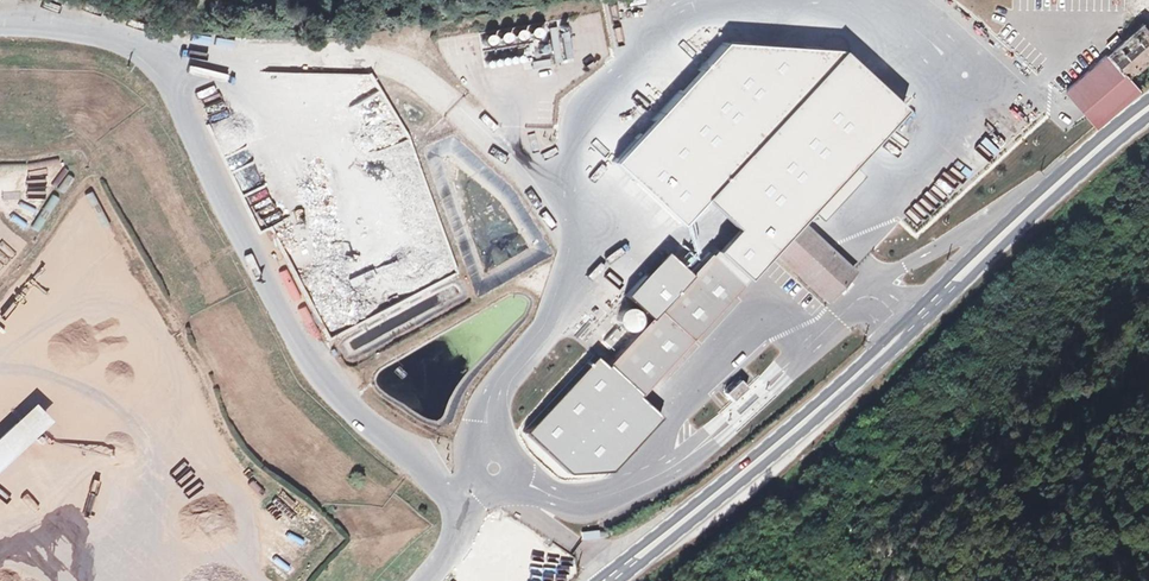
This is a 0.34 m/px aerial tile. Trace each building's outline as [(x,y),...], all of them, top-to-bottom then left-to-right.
[(1095,127),(1119,107),(1121,108),(1141,89),(1127,75),(1148,54),(1148,28),(1143,22),(1111,51),(1062,94),(1095,127)] [(551,61),(572,60),(570,24),(548,25),(551,61)] [(761,134),(824,192),(902,107),(837,48),(719,43),(614,159),(682,220),(703,196),(761,134)] [(530,61),(532,69),(550,66),(549,58),(530,61)] [(189,81),(206,76),(204,69),(188,74),(189,81)] [(591,89),(575,100),(580,107),(596,96),(591,89)] [(223,115),(219,103),(206,108),(211,119),(223,115)] [(1119,107),(1095,127),(1097,129),(1121,108),(1119,107)] [(559,123),(572,124),(573,109),(560,108),(559,123)] [(854,269),(799,220),(810,207),(824,192),(761,134),(703,196),(732,225),(712,249),(745,277),(774,250),(827,298),(854,269)] [(640,391),(745,277),(712,249),(690,273),(650,316),(608,361),(598,352),(528,430),(569,467),(611,465),(661,411),(640,391)] [(627,295),(650,316),(690,273),(667,252),(627,295)] [(0,410),(0,443),(32,410),(15,394),(0,410)] [(368,544),(359,539),(349,555),(358,561),(368,544)]
